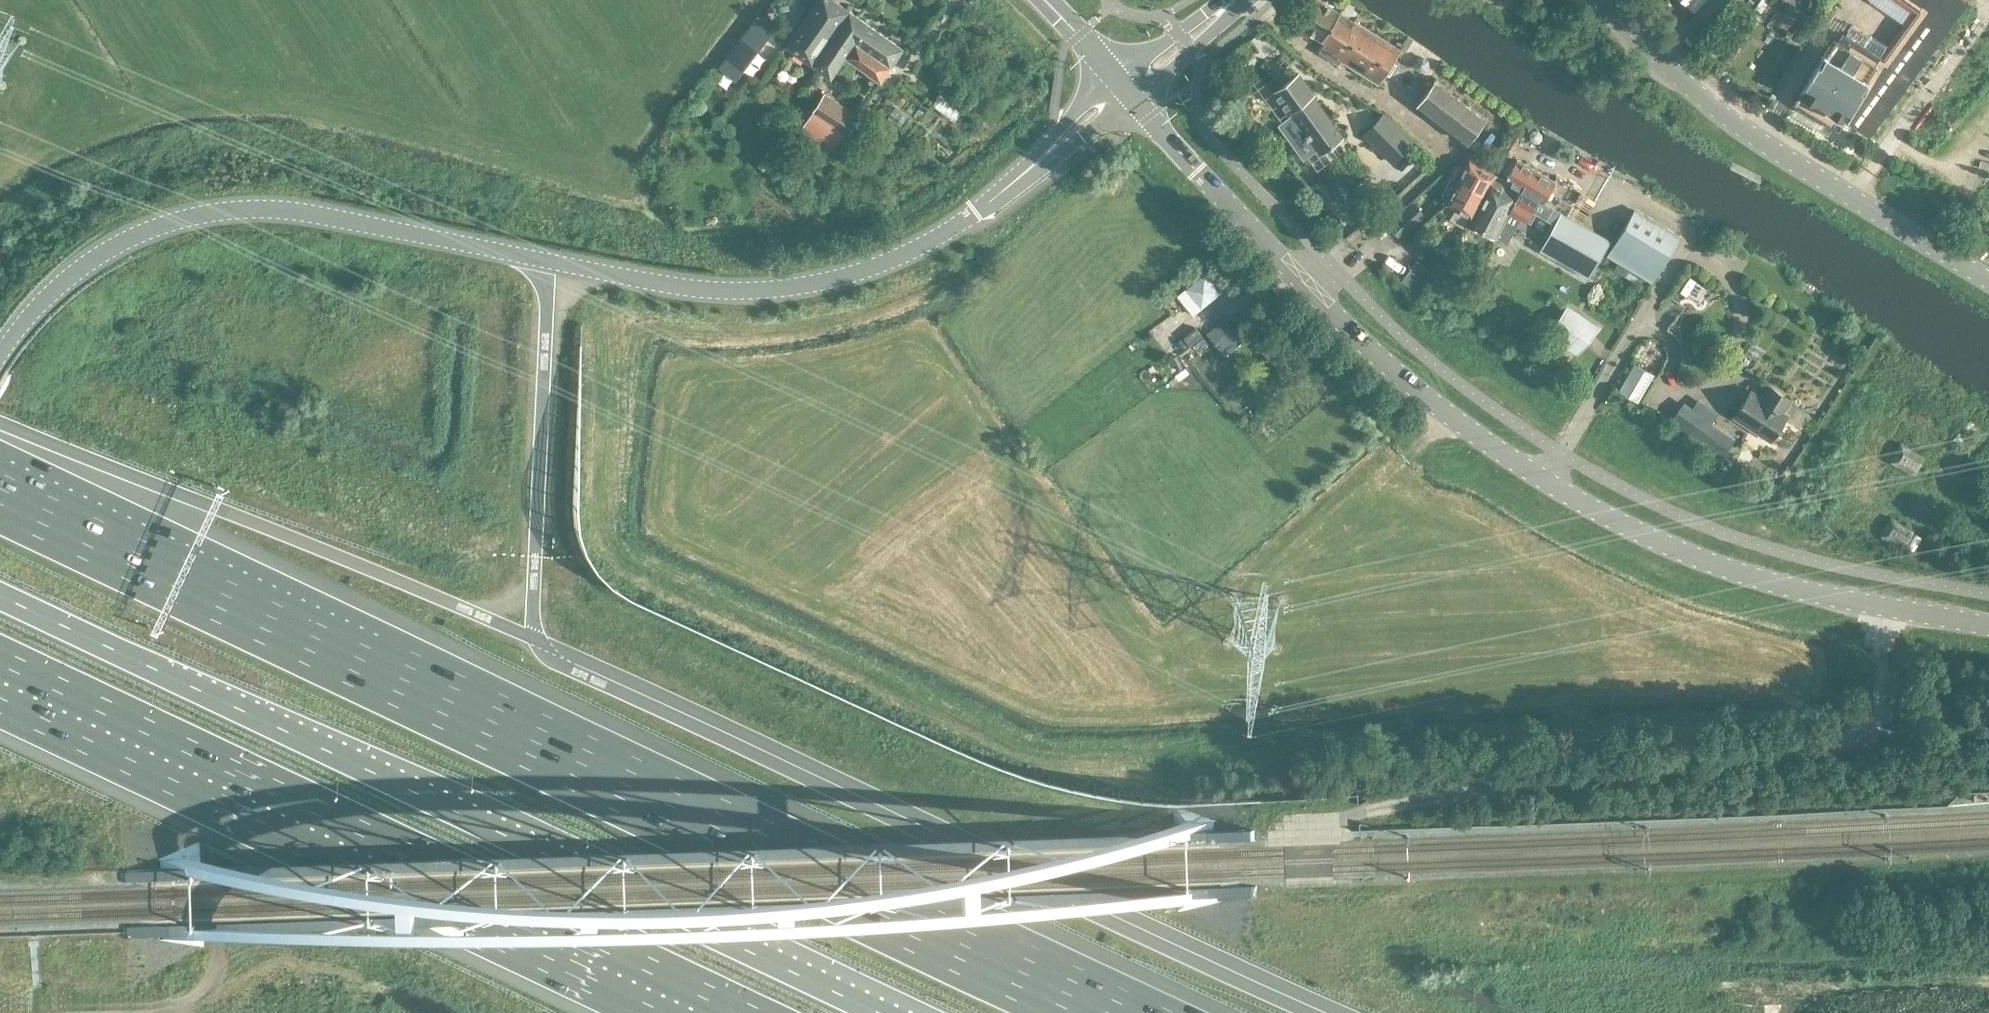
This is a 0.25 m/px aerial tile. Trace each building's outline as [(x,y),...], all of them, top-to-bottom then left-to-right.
[(878,81),(900,50),(831,0),(817,0),(784,45),(829,77),(843,57),(878,81)] [(1378,88),(1400,51),(1315,0),(1298,28),(1322,43),(1316,55),(1336,67),(1338,64),(1378,88)] [(1689,19),(1715,42),(1752,0),(1705,0),(1689,19)] [(1842,121),(1867,137),(1966,1),(1965,0),(1900,0),(1918,14),(1882,63),(1844,39),(1836,52),(1829,48),(1794,104),(1836,130),(1842,121)] [(771,30),(754,17),(717,66),(733,79),(771,30)] [(1298,74),(1272,93),(1286,112),(1288,111),(1319,153),(1329,146),(1330,147),(1332,145),(1331,144),(1341,136),(1311,94),(1312,93),(1298,74)] [(978,94),(956,78),(945,94),(967,109),(978,94)] [(1425,109),(1465,141),(1481,121),(1441,90),(1425,109)] [(797,128),(829,153),(857,115),(825,91),(797,128)] [(1364,133),(1392,162),(1410,144),(1382,116),(1364,133)] [(1502,181),(1543,203),(1555,181),(1515,158),(1503,180),(1502,181)] [(1481,192),(1491,173),(1466,159),(1459,172),(1451,167),(1447,174),(1481,192)] [(1481,192),(1468,218),(1466,221),(1494,237),(1496,234),(1501,237),(1509,223),(1504,220),(1508,212),(1526,222),(1531,211),(1537,214),(1543,203),(1502,181),(1503,180),(1491,173),(1481,192)] [(1481,192),(1447,174),(1446,176),(1448,177),(1438,195),(1444,199),(1441,203),(1468,218),(1481,192)] [(1559,210),(1584,222),(1590,210),(1565,198),(1559,210)] [(1401,237),(1424,215),(1413,203),(1390,225),(1401,237)] [(1606,258),(1651,282),(1676,236),(1631,212),(1606,258)] [(1583,225),(1583,224),(1574,219),(1570,218),(1561,214),(1542,248),(1553,255),(1554,255),(1563,260),(1583,225)] [(1587,274),(1607,238),(1583,224),(1583,225),(1563,260),(1572,265),(1571,266),(1587,274)] [(1420,282),(1430,268),(1418,260),(1409,274),(1420,282)] [(1193,315),(1228,286),(1213,267),(1178,296),(1193,315)] [(1600,325),(1576,310),(1559,336),(1583,351),(1600,325)] [(1244,340),(1226,318),(1206,333),(1224,356),(1244,340)] [(1209,343),(1203,337),(1193,345),(1198,352),(1209,343)] [(1654,374),(1636,363),(1619,391),(1637,402),(1654,374)] [(1749,391),(1732,416),(1767,439),(1784,414),(1779,412),(1787,400),(1767,387),(1760,398),(1749,391)] [(1717,413),(1698,399),(1692,408),(1683,402),(1669,422),(1722,457),(1735,438),(1711,421),(1717,413)] [(1902,486),(1886,496),(1891,505),(1908,495),(1902,486)] [(1890,517),(1880,533),(1903,547),(1913,531),(1890,517)] [(1243,996),(1244,976),(1235,976),(1234,996),(1243,996)]
